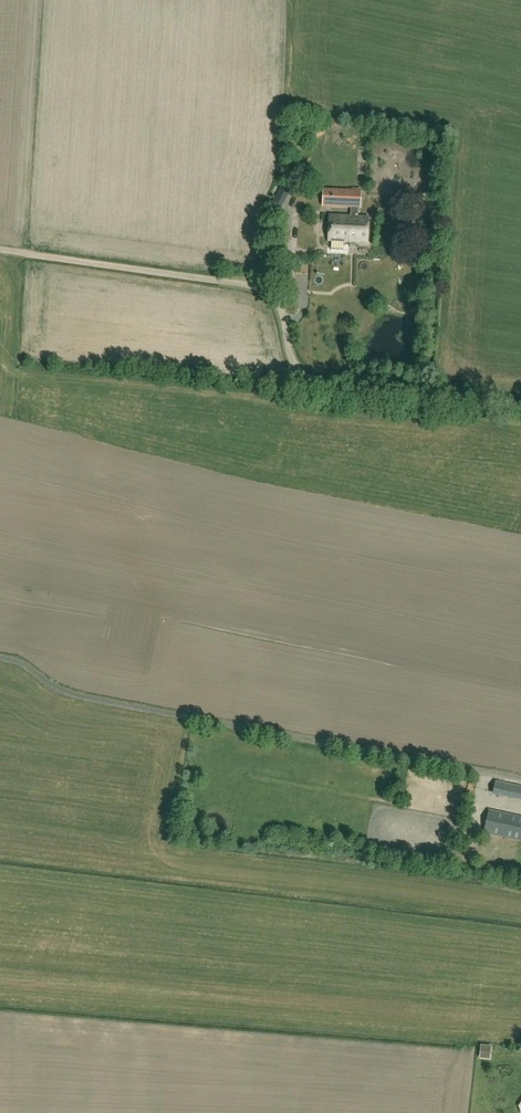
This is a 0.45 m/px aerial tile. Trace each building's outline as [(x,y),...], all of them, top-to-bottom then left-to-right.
[(351,208),(350,217),(329,216),(328,242),(367,244),(369,218),(358,217),(358,209),(360,209),(361,192),(332,191),(331,207),(351,208)] [(495,784),(493,795),(520,800),(520,789),(495,784)] [(520,841),(520,818),(488,811),(483,833),(520,841)]
